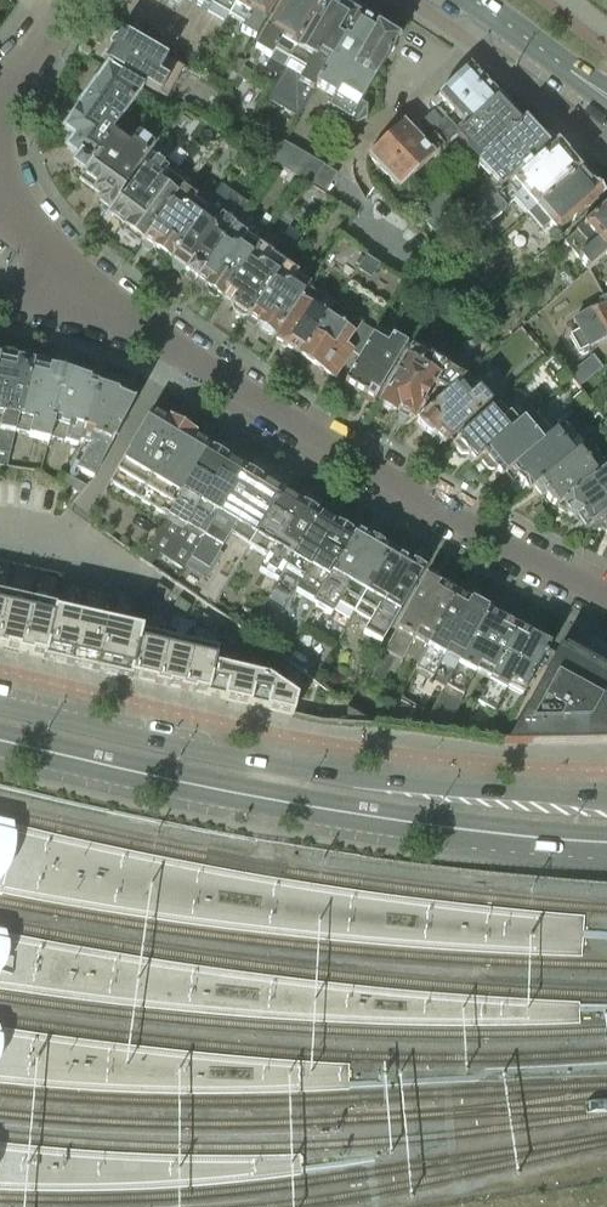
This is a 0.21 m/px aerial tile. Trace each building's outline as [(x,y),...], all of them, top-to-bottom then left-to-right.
[(178,9),(184,0),(166,0),(178,9)] [(238,0),(188,0),(225,22),(234,6),(238,0)] [(234,6),(250,16),(241,31),(255,40),(279,0),(238,0),(234,6)] [(250,57),(251,59),(256,62),(261,53),(285,67),(288,60),(289,61),(325,0),(284,0),(250,57)] [(332,0),(325,0),(289,61),(288,60),(285,67),(288,69),(269,102),(297,118),(313,90),(356,18),(357,16),(346,10),(347,9),(332,0)] [(367,106),(361,102),(398,41),(376,27),(372,35),(367,31),(365,24),(356,18),(313,90),(316,87),(334,98),(329,108),(356,125),(367,118),(367,106)] [(185,68),(167,59),(123,32),(121,36),(115,36),(111,42),(113,49),(106,62),(160,94),(167,98),(185,68)] [(238,74),(245,62),(239,58),(231,71),(238,74)] [(443,101),(452,110),(483,81),(469,66),(431,102),(436,107),(443,101)] [(254,73),(244,67),(239,76),(249,82),(254,73)] [(81,175),(82,175),(121,120),(143,89),(108,69),(105,74),(104,73),(100,78),(98,77),(96,76),(95,76),(93,76),(91,77),(90,77),(88,78),(87,80),(86,81),(85,83),(85,84),(85,85),(85,87),(85,89),(86,90),(87,92),(89,93),(79,107),(80,108),(77,111),(71,114),(68,118),(67,126),(64,131),(75,138),(67,150),(79,159),(73,167),(82,174),(81,175)] [(498,97),(483,81),(452,110),(467,126),(500,97),(499,96),(498,97)] [(456,137),(457,138),(465,147),(463,149),(477,164),(522,121),(521,120),(520,121),(507,107),(508,106),(500,97),(467,126),(460,132),(456,137)] [(436,155),(434,157),(435,159),(457,138),(456,137),(460,132),(446,117),(443,120),(433,109),(421,120),(433,134),(424,143),(436,155)] [(140,134),(121,120),(82,175),(82,176),(79,180),(102,197),(99,201),(109,208),(155,145),(149,142),(153,137),(143,130),(140,134)] [(367,156),(384,173),(420,139),(403,121),(367,156)] [(503,191),(501,188),(548,147),(536,134),(535,135),(534,134),(535,129),(529,123),(524,123),(522,121),(477,164),(490,178),(459,208),(446,193),(420,217),(444,243),(471,219),(503,191)] [(424,143),(420,139),(384,173),(399,189),(434,157),(436,155),(424,143)] [(324,166),(283,141),(270,162),(312,186),(324,166)] [(144,241),(145,241),(183,188),(185,184),(184,184),(185,182),(168,170),(168,169),(164,166),(166,162),(165,161),(172,152),(161,144),(151,158),(151,157),(110,213),(126,225),(125,226),(127,228),(126,229),(141,241),(142,240),(143,241),(144,241)] [(555,146),(503,191),(471,219),(480,229),(484,229),(505,211),(505,207),(513,201),(527,215),(578,171),(577,170),(576,170),(563,156),(564,155),(555,146)] [(324,166),(312,186),(325,194),(337,174),(324,166)] [(549,226),(557,235),(603,195),(594,185),(593,186),(578,171),(527,215),(542,233),(549,226)] [(196,279),(197,279),(234,224),(247,204),(223,187),(208,207),(171,260),(172,261),(173,267),(179,271),(186,271),(187,272),(186,273),(196,280),(196,279)] [(196,198),(183,188),(145,241),(153,247),(153,248),(155,250),(156,255),(163,260),(168,259),(171,260),(208,207),(196,198)] [(606,254),(606,205),(582,227),(564,243),(588,271),(605,256),(606,254)] [(235,225),(234,224),(197,279),(205,285),(204,286),(207,287),(207,292),(215,297),(220,297),(222,299),(223,298),(259,245),(258,245),(259,244),(247,235),(234,226),(235,225)] [(323,263),(336,272),(353,246),(340,238),(323,263)] [(273,254),(259,245),(223,298),(231,304),(233,306),(234,312),(241,316),(246,316),(249,318),(249,317),(284,263),(272,255),(273,254)] [(365,254),(353,246),(336,272),(349,280),(365,254)] [(378,263),(365,254),(349,280),(361,288),(378,263)] [(154,260),(146,271),(154,277),(162,266),(154,260)] [(308,287),(310,284),(297,275),(299,273),(284,263),(249,317),(257,323),(260,325),(261,330),(267,335),(272,335),(275,336),(308,287)] [(374,297),(391,271),(378,263),(361,288),(374,297)] [(391,271),(374,297),(386,305),(403,279),(391,271)] [(335,304),(308,287),(275,336),(274,337),(301,355),(335,304)] [(569,335),(579,354),(580,353),(584,355),(588,353),(589,349),(606,339),(606,301),(605,297),(599,300),(601,306),(572,320),(577,330),(569,335)] [(362,322),(335,304),(301,355),(335,377),(353,350),(347,346),(354,335),(363,341),(370,329),(362,323),(362,322)] [(377,329),(372,337),(344,384),(365,396),(365,395),(374,401),(406,347),(377,329)] [(413,414),(415,415),(437,377),(440,378),(435,387),(446,393),(465,378),(428,357),(427,358),(410,348),(405,357),(380,400),(383,402),(383,407),(392,412),(397,410),(411,418),(413,414)] [(32,365),(17,362),(13,356),(5,355),(0,357),(0,466),(7,467),(15,433),(32,365)] [(602,366),(593,355),(571,374),(580,385),(602,366)] [(37,362),(32,365),(15,433),(29,436),(29,437),(49,442),(50,438),(50,437),(68,375),(50,370),(47,364),(37,362)] [(572,380),(565,370),(552,379),(560,389),(572,380)] [(68,375),(50,437),(50,438),(78,446),(80,442),(96,385),(88,383),(89,382),(89,381),(89,380),(89,379),(88,379),(88,378),(87,378),(87,377),(86,377),(85,377),(69,372),(68,375)] [(465,378),(446,393),(416,420),(419,426),(424,432),(432,436),(436,433),(445,443),(491,403),(478,389),(466,376),(465,378)] [(98,386),(96,385),(80,442),(91,445),(88,450),(87,450),(76,469),(94,478),(112,444),(110,443),(112,439),(114,440),(134,402),(117,395),(112,389),(98,385),(98,386)] [(470,454),(475,460),(518,424),(499,402),(452,444),(461,454),(470,454)] [(119,467),(110,482),(168,516),(182,493),(208,450),(209,448),(198,442),(199,439),(194,436),(169,420),(167,423),(150,413),(127,452),(128,452),(119,467)] [(532,413),(518,424),(475,460),(476,462),(480,459),(488,469),(490,470),(492,470),(493,470),(494,469),(496,468),(501,475),(551,436),(551,435),(532,413)] [(512,470),(527,490),(586,445),(568,421),(551,435),(551,436),(501,475),(503,477),(512,470)] [(586,446),(586,445),(527,490),(529,492),(533,489),(539,498),(542,498),(545,496),(551,504),(555,505),(556,506),(606,470),(605,469),(588,445),(586,446)] [(149,547),(141,560),(151,567),(160,554),(184,571),(244,472),(229,462),(231,458),(213,447),(210,451),(208,450),(182,493),(168,516),(149,547)] [(183,572),(176,584),(213,608),(250,547),(281,495),(262,483),(264,478),(247,467),(244,472),(184,571),(183,572)] [(606,514),(606,468),(605,469),(606,470),(556,506),(555,507),(556,508),(557,508),(576,518),(582,514),(590,526),(606,514)] [(63,473),(58,482),(80,494),(87,486),(63,473)] [(300,505),(281,495),(250,547),(267,557),(259,571),(278,582),(286,568),(318,516),(321,511),(302,501),(300,505)] [(313,604),(314,605),(357,533),(356,533),(351,542),(348,540),(353,531),(339,522),(336,527),(318,516),(286,568),(304,578),(295,592),(314,603),(313,604)] [(357,533),(314,605),(331,615),(338,603),(354,612),(355,612),(359,605),(390,552),(357,533)] [(390,552),(359,605),(374,614),(363,634),(381,645),(398,615),(423,572),(390,552)] [(426,648),(455,595),(454,594),(452,589),(444,584),(438,587),(424,579),(395,631),(396,631),(384,651),(370,677),(382,684),(397,658),(402,661),(413,640),(426,648)] [(158,584),(153,592),(165,600),(171,592),(158,584)] [(455,595),(426,648),(415,669),(432,678),(444,658),(457,665),(487,613),(486,613),(484,606),(478,602),(470,603),(455,595)] [(0,617),(0,646),(19,651),(31,602),(5,596),(0,617)] [(179,598),(173,606),(185,615),(191,606),(179,598)] [(31,602),(19,651),(44,656),(45,656),(55,611),(57,611),(57,608),(31,602)] [(44,656),(43,659),(48,660),(48,662),(53,663),(53,661),(70,665),(81,616),(57,611),(55,611),(45,656),(44,656)] [(446,686),(429,717),(446,726),(463,695),(475,674),(488,682),(518,629),(515,623),(507,618),(502,621),(487,613),(457,665),(446,686)] [(203,614),(197,623),(210,631),(216,623),(203,614)] [(81,616),(70,665),(74,666),(73,667),(78,668),(79,667),(95,671),(106,622),(81,616)] [(106,622),(95,671),(99,672),(99,674),(104,676),(104,673),(131,679),(132,676),(131,676),(141,633),(142,633),(142,631),(106,622)] [(532,637),(518,629),(488,682),(477,702),(494,712),(507,688),(522,696),(550,646),(548,645),(546,639),(538,635),(532,637)] [(226,631),(220,639),(233,647),(238,639),(226,631)] [(141,633),(131,676),(132,676),(156,682),(166,639),(142,633),(141,633)] [(166,639),(156,682),(182,688),(192,644),(166,639)] [(192,644),(182,688),(206,694),(205,696),(207,696),(214,666),(215,666),(218,651),(192,644)] [(506,743),(506,744),(606,742),(606,671),(564,647),(563,651),(559,648),(508,742),(506,742),(506,743)] [(214,666),(207,696),(223,700),(223,701),(249,707),(256,676),(215,666),(214,666)] [(256,676),(249,707),(293,717),(298,695),(276,680),(256,676)] [(400,704),(391,719),(408,723),(414,713),(400,704)] [(367,724),(367,719),(347,708),(346,722),(367,724)] [(481,726),(468,719),(463,729),(476,736),(481,726)]
